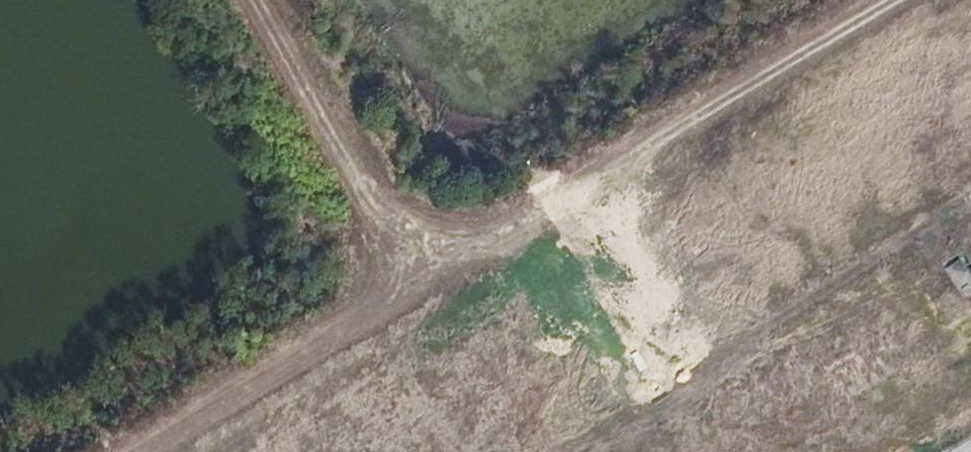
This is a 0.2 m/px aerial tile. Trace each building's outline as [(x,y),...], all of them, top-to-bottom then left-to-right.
[(970,301),(970,275),(964,264),(950,273),(968,303),(970,301)]
